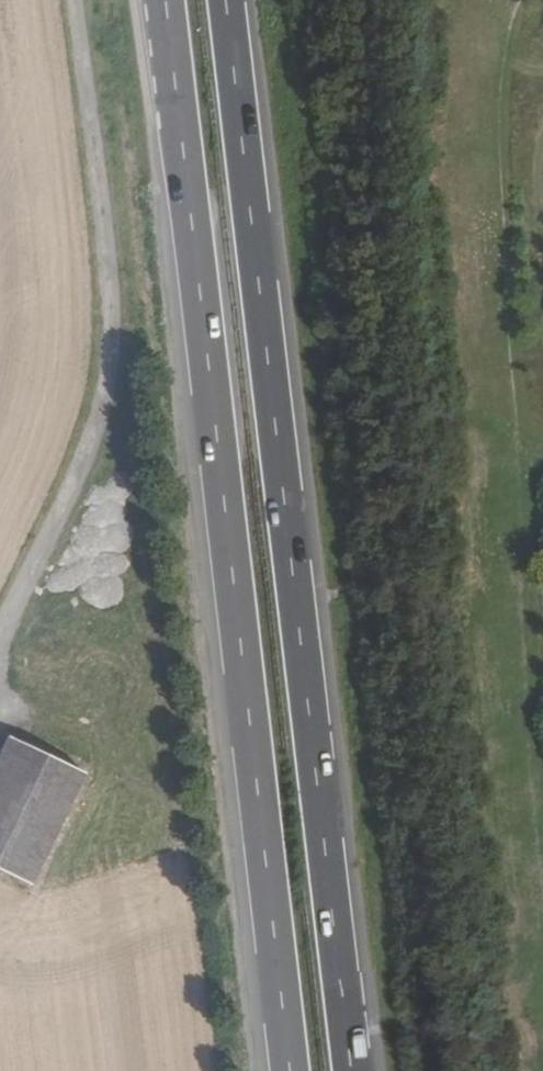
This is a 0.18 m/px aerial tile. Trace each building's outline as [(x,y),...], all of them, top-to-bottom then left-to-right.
[(0,751),(0,874),(28,888),(81,773),(7,736),(0,751)]
